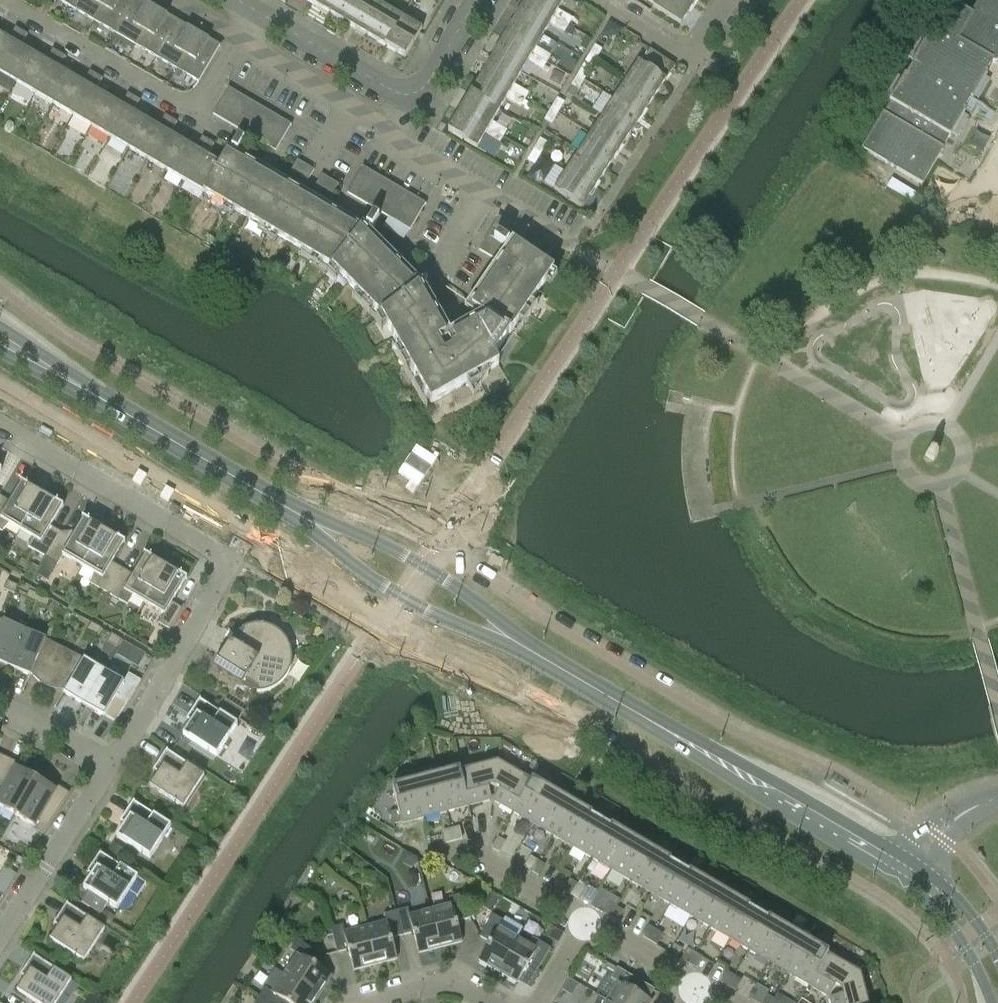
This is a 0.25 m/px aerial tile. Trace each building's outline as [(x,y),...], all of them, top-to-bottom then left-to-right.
[(73,9),(78,0),(59,0),(73,9)] [(73,9),(94,21),(106,0),(78,0),(73,9)] [(115,33),(134,0),(106,0),(94,21),(115,33)] [(115,33),(135,45),(157,9),(142,0),(134,0),(115,33)] [(330,13),(338,0),(313,0),(311,2),(330,13)] [(348,24),(363,0),(338,0),(330,13),(348,24)] [(367,35),(384,6),(373,0),(363,0),(348,24),(367,35)] [(564,33),(568,26),(525,0),(514,19),(543,36),(550,24),(564,33)] [(525,0),(568,26),(572,19),(558,10),(564,0),(525,0)] [(684,0),(657,0),(653,6),(681,25),(693,6),(684,0)] [(971,15),(948,1),(925,41),(920,38),(908,59),(913,61),(903,78),(898,76),(886,96),(891,99),(861,149),(923,185),(952,134),(957,137),(968,117),(964,114),(974,97),(978,100),(990,80),(986,77),(997,57),(997,59),(997,0),(980,0),(971,15)] [(367,35),(386,46),(403,17),(384,6),(367,35)] [(135,45),(156,57),(177,21),(157,9),(135,45)] [(403,17),(386,46),(405,58),(422,29),(403,17)] [(514,19),(503,38),(547,63),(551,56),(536,48),(543,36),(514,19)] [(156,57),(177,69),(198,33),(177,21),(156,57)] [(610,38),(618,36),(622,29),(609,22),(602,34),(610,38)] [(0,34),(0,67),(21,31),(15,27),(9,39),(0,34)] [(21,31),(0,67),(0,73),(16,82),(33,53),(21,46),(27,34),(21,31)] [(198,33),(177,69),(199,82),(219,47),(220,47),(221,46),(198,33)] [(586,52),(592,40),(586,36),(579,49),(586,52)] [(542,70),(547,63),(503,38),(492,56),(521,73),(528,61),(542,70)] [(595,45),(589,56),(596,61),(602,49),(595,45)] [(33,53),(16,82),(35,93),(59,53),(53,49),(46,61),(33,53)] [(638,61),(626,80),(654,99),(676,66),(650,49),(641,63),(638,61)] [(65,56),(59,53),(35,93),(53,104),(70,75),(58,68),(65,56)] [(492,56),(481,75),(525,100),(529,93),(514,85),(521,73),(492,56)] [(578,75),(585,79),(591,68),(584,64),(578,75)] [(70,75),(53,104),(72,115),(96,75),(90,71),(83,83),(70,75)] [(102,79),(96,75),(72,115),(91,127),(108,97),(96,90),(102,79)] [(481,75),(470,93),(499,110),(506,99),(521,107),(525,100),(481,75)] [(585,79),(578,75),(571,86),(578,90),(585,79)] [(642,117),(654,99),(626,80),(614,98),(642,117)] [(276,151),(277,148),(291,125),(291,126),(292,125),(228,87),(227,88),(228,89),(213,114),(241,131),(231,147),(237,151),(247,134),(276,151)] [(108,97),(91,127),(110,137),(134,97),(128,93),(121,105),(108,97)] [(470,93),(459,112),(503,138),(507,131),(492,122),(499,110),(470,93)] [(140,100),(134,97),(110,137),(128,148),(146,119),(133,112),(140,100)] [(551,109),(558,113),(564,102),(557,98),(551,109)] [(630,135),(642,117),(614,98),(602,116),(630,135)] [(558,113),(551,109),(545,120),(552,124),(558,113)] [(503,138),(459,112),(448,132),(477,148),(484,136),(499,144),(503,138)] [(146,119),(128,148),(147,159),(171,119),(165,115),(158,127),(146,119)] [(618,153),(630,135),(602,116),(590,134),(618,153)] [(177,122),(171,119),(147,159),(166,170),(183,141),(170,134),(177,122)] [(590,134),(578,152),(606,171),(618,153),(590,134)] [(183,141),(166,170),(184,181),(208,141),(202,137),(195,149),(183,141)] [(534,150),(541,154),(547,143),(540,139),(534,150)] [(214,144),(208,141),(184,181),(203,192),(220,163),(207,156),(214,144)] [(541,154),(534,150),(527,161),(534,165),(541,154)] [(220,163),(203,192),(205,193),(332,267),(381,316),(431,404),(499,365),(494,356),(509,333),(510,334),(554,269),(543,262),(551,248),(552,249),(552,248),(498,216),(497,217),(498,217),(479,250),(497,261),(501,255),(505,258),(472,307),(487,318),(452,338),(457,347),(444,355),(437,342),(446,337),(418,287),(360,229),(227,151),(220,163)] [(594,189),(606,171),(578,152),(566,170),(594,189)] [(314,170),(297,160),(291,170),(308,180),(314,170)] [(382,213),(410,229),(410,230),(425,204),(426,205),(427,204),(362,166),(362,167),(363,168),(347,193),(376,209),(366,226),(372,230),(382,213)] [(594,189),(566,170),(554,189),(582,208),(594,189)] [(339,184),(322,174),(316,185),(333,194),(339,184)] [(3,532),(10,524),(21,530),(42,494),(21,481),(20,482),(21,483),(8,506),(0,501),(0,530),(3,532)] [(63,506),(42,494),(21,530),(32,537),(29,547),(46,557),(59,536),(48,530),(62,506),(63,507),(63,506)] [(59,536),(46,557),(58,564),(63,555),(82,567),(104,530),(82,517),(82,518),(83,519),(69,542),(59,536)] [(125,542),(104,530),(82,567),(94,574),(90,583),(108,594),(120,572),(110,566),(124,543),(125,543),(125,542)] [(108,594),(119,600),(127,605),(132,596),(144,603),(166,566),(144,553),(144,554),(145,555),(131,578),(120,572),(108,594)] [(33,579),(39,569),(32,565),(26,576),(33,579)] [(187,578),(166,566),(144,603),(164,614),(158,623),(169,629),(167,633),(168,633),(185,605),(184,604),(182,608),(172,602),(185,579),(186,580),(187,578)] [(8,581),(4,589),(15,593),(18,585),(8,581)] [(36,603),(40,595),(29,590),(26,598),(36,603)] [(50,600),(40,595),(36,603),(47,607),(50,600)] [(3,621),(0,628),(0,663),(9,667),(24,630),(3,621)] [(91,622),(87,630),(97,636),(101,628),(91,622)] [(259,658),(290,652),(289,649),(288,646),(287,644),(285,641),(284,639),(282,637),(280,635),(278,633),(275,632),(273,630),(270,629),(268,628),(265,627),(262,627),(259,627),(257,627),(254,627),(251,627),(248,628),(246,629),(243,630),(241,631),(239,633),(236,635),(228,630),(229,631),(225,636),(231,639),(222,654),(250,672),(259,658)] [(30,676),(31,674),(46,639),(24,630),(9,667),(30,676)] [(111,634),(107,642),(117,648),(122,640),(111,634)] [(84,659),(46,639),(31,674),(32,674),(33,676),(35,678),(38,681),(40,682),(43,684),(46,686),(50,688),(55,689),(59,690),(62,690),(64,690),(65,691),(84,659)] [(290,654),(290,652),(259,658),(250,672),(222,654),(212,669),(237,685),(234,689),(244,696),(243,698),(249,690),(251,691),(254,691),(257,691),(260,691),(263,691),(265,690),(268,690),(271,689),(273,687),(276,686),(278,684),(280,683),(282,681),(284,678),(285,676),(287,674),(288,671),(289,668),(290,666),(290,663),(290,660),(290,657),(290,654)] [(64,693),(84,705),(104,670),(84,659),(65,691),(64,693)] [(124,682),(104,670),(84,705),(104,717),(105,715),(116,722),(142,680),(129,673),(124,682)] [(183,734),(217,756),(237,724),(201,700),(201,699),(200,698),(186,720),(187,721),(188,720),(191,722),(183,734)] [(150,786),(183,807),(204,775),(167,751),(168,750),(167,749),(153,771),(154,772),(154,771),(158,773),(150,786)] [(7,757),(0,771),(0,782),(6,785),(0,795),(0,807),(15,816),(36,779),(16,767),(18,763),(7,757)] [(494,786),(498,761),(458,771),(467,806),(490,800),(490,795),(488,787),(494,786)] [(533,782),(498,761),(494,786),(500,789),(495,796),(495,801),(515,813),(533,782)] [(446,812),(467,806),(458,771),(437,777),(446,812)] [(424,818),(446,812),(437,777),(415,783),(424,818)] [(43,834),(69,793),(59,786),(56,790),(36,779),(15,816),(35,827),(34,829),(43,834)] [(515,813),(534,824),(553,793),(533,782),(515,813)] [(402,823),(424,818),(415,783),(393,789),(399,811),(391,813),(394,824),(401,822),(402,823)] [(553,793),(534,824),(554,836),(572,805),(553,793)] [(117,837),(150,858),(171,826),(134,802),(135,801),(134,801),(120,822),(121,823),(121,822),(125,824),(117,837)] [(554,836),(573,847),(592,816),(572,805),(554,836)] [(592,816),(573,847),(593,859),(611,828),(592,816)] [(459,827),(450,829),(453,841),(462,839),(459,827)] [(593,859),(612,870),(631,839),(611,828),(593,859)] [(446,843),(453,841),(450,829),(443,831),(446,843)] [(492,848),(500,853),(506,842),(498,838),(492,848)] [(631,839),(612,870),(632,881),(650,850),(631,839)] [(113,844),(108,852),(121,860),(126,852),(113,844)] [(632,881),(651,893),(670,862),(650,850),(632,881)] [(106,903),(117,910),(138,877),(101,854),(102,852),(101,852),(86,874),(87,874),(88,873),(91,875),(83,888),(89,892),(82,902),(100,913),(106,903)] [(524,867),(533,872),(539,861),(530,856),(524,867)] [(545,865),(539,861),(533,872),(539,876),(545,865)] [(670,862),(651,893),(671,904),(689,873),(670,862)] [(671,904),(690,916),(708,885),(689,873),(671,904)] [(564,891),(572,895),(578,884),(570,880),(564,891)] [(584,888),(578,884),(572,895),(578,899),(584,888)] [(708,885),(690,916),(710,927),(728,896),(708,885)] [(451,905),(431,910),(440,947),(462,942),(457,922),(471,918),(465,893),(449,897),(451,905)] [(488,895),(480,909),(490,915),(498,902),(488,895)] [(710,927),(729,938),(747,907),(728,896),(710,927)] [(50,939),(84,961),(105,929),(68,905),(68,904),(67,903),(53,925),(54,925),(55,925),(58,927),(50,939)] [(604,914),(610,918),(617,907),(609,903),(604,914)] [(624,911),(617,907),(610,918),(618,922),(624,911)] [(747,907),(729,938),(749,950),(767,919),(747,907)] [(419,953),(440,947),(431,910),(410,916),(408,908),(396,911),(403,936),(413,933),(419,953)] [(392,939),(403,936),(396,911),(384,914),(386,922),(366,927),(376,964),(397,959),(392,939)] [(104,912),(100,919),(110,925),(114,918),(104,912)] [(498,971),(518,938),(499,927),(503,921),(493,915),(480,937),(489,942),(479,960),(498,971)] [(749,950),(768,961),(786,930),(767,919),(749,950)] [(354,970),(376,964),(366,927),(345,933),(343,925),(331,928),(337,953),(348,950),(354,970)] [(642,936),(649,941),(656,930),(648,925),(642,936)] [(549,939),(558,944),(563,935),(554,930),(549,939)] [(663,934),(656,930),(649,941),(657,945),(663,934)] [(786,930),(768,961),(788,973),(806,942),(786,930)] [(529,945),(518,938),(498,971),(518,983),(528,965),(538,970),(551,948),(533,938),(529,945)] [(297,954),(285,973),(319,995),(332,976),(312,963),(319,954),(297,940),(290,950),(297,954)] [(788,973),(807,984),(825,953),(806,942),(788,973)] [(681,959),(688,964),(695,953),(688,948),(681,959)] [(703,957),(695,953),(688,964),(697,968),(703,957)] [(825,953),(807,984),(827,996),(831,993),(836,985),(841,988),(861,974),(825,953)] [(37,1002),(56,1002),(71,980),(35,956),(35,955),(34,954),(20,976),(21,977),(22,976),(25,978),(17,990),(37,1002)] [(607,1001),(611,1002),(650,1002),(651,1001),(634,990),(639,981),(617,968),(611,978),(618,982),(607,1001)] [(720,982),(727,986),(734,975),(727,971),(720,982)] [(319,995),(285,973),(272,992),(266,988),(259,998),(267,1002),(286,1002),(287,1002),(314,1002),(319,995)] [(831,1002),(868,1002),(861,974),(841,988),(843,995),(834,997),(830,1000),(831,1002)] [(742,980),(734,975),(727,986),(735,991),(742,980)] [(773,998),(766,994),(761,1002),(770,1002),(773,998)]
